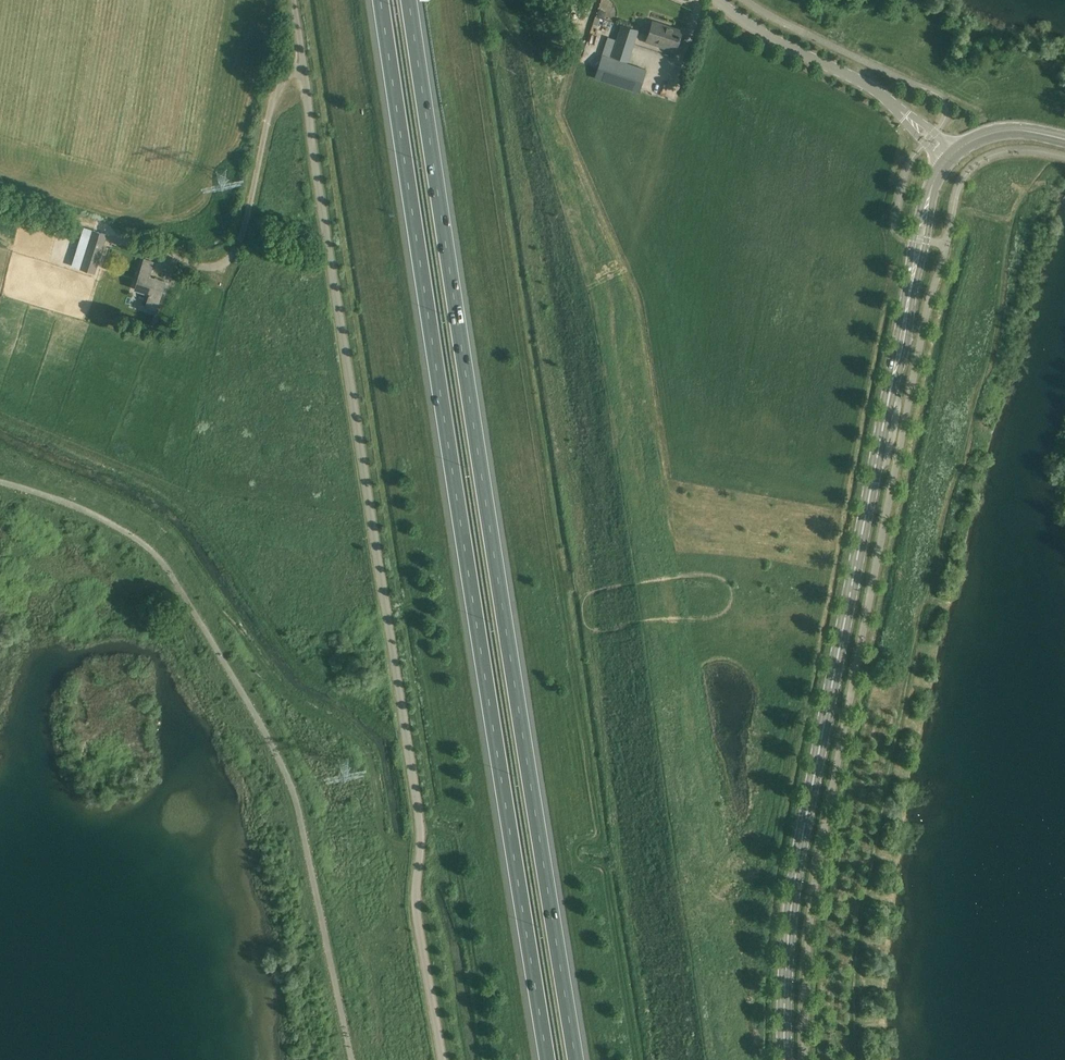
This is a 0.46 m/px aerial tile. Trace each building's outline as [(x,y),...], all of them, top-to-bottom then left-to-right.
[(676,48),(678,41),(682,30),(653,21),(649,31),(646,42),(656,45),(657,42),(676,48)] [(601,54),(593,77),(638,92),(642,80),(622,74),(626,61),(628,61),(638,30),(622,25),(620,24),(615,40),(610,55),(611,56),(610,57),(601,54)] [(106,234),(96,231),(94,230),(81,268),(84,269),(94,273),(106,234)] [(156,309),(162,291),(165,281),(149,276),(154,262),(144,259),(135,289),(150,293),(146,306),(156,309)]
